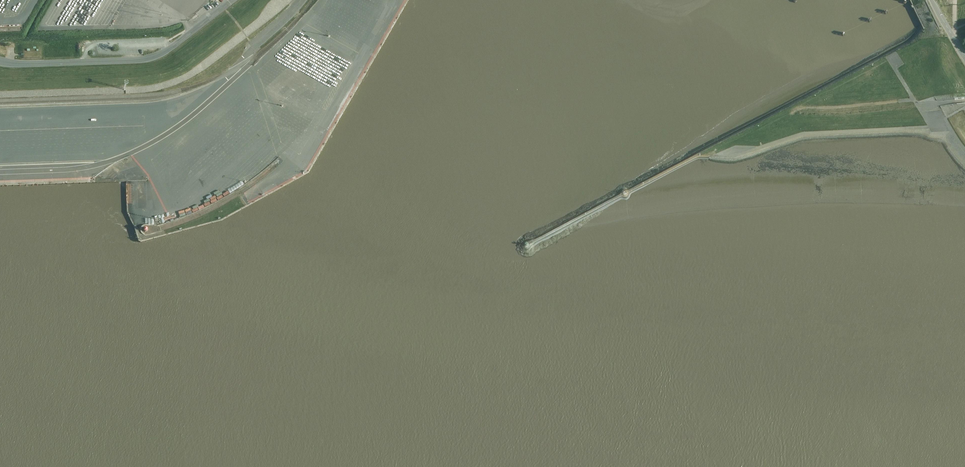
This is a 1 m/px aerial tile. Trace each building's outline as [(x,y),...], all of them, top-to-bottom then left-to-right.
[(193,0),(170,0),(188,10),(193,0)]
